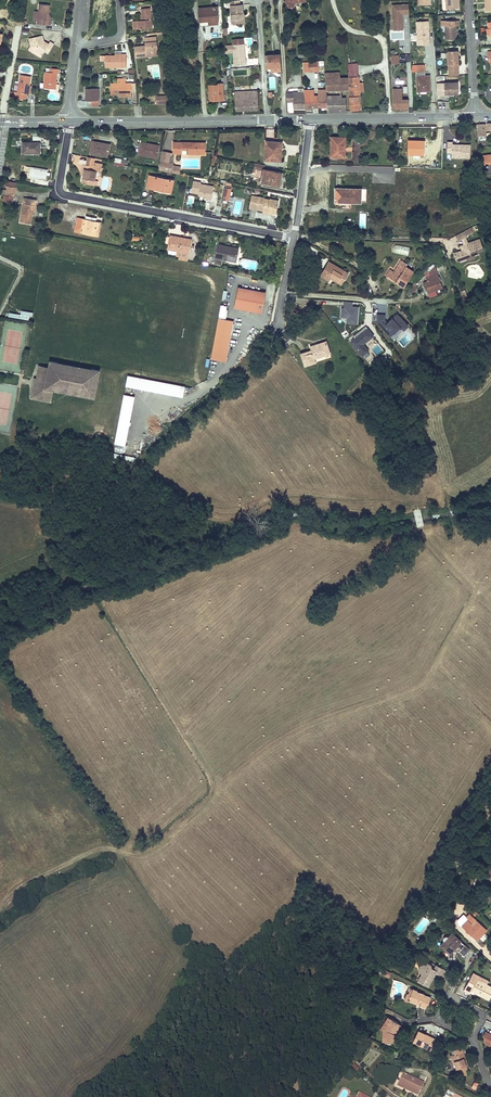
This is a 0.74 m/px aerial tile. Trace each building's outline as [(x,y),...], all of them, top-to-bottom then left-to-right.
[(446,0),(447,10),(458,10),(457,0),(446,0)] [(408,14),(408,3),(392,3),(392,29),(403,29),(403,14),(408,14)] [(51,20),(49,20),(49,17),(49,15),(49,13),(50,5),(39,4),(38,12),(38,17),(38,21),(37,23),(46,24),(50,25),(51,20)] [(231,6),(232,25),(243,24),(242,14),(243,14),(242,5),(241,5),(231,6)] [(198,9),(200,22),(208,21),(212,21),(212,24),(218,24),(216,7),(198,9)] [(142,20),(141,20),(133,21),(134,29),(152,28),(150,8),(141,9),(142,15),(142,20)] [(459,26),(459,21),(441,21),(441,26),(445,26),(445,40),(456,40),(456,26),(459,26)] [(29,38),(31,46),(32,52),(33,51),(37,50),(42,54),(44,50),(48,52),(50,48),(47,46),(48,43),(44,41),(43,43),(41,42),(41,41),(43,40),(42,35),(32,38),(29,38)] [(136,57),(146,56),(146,55),(148,55),(153,54),(153,52),(157,51),(156,37),(146,38),(146,47),(144,48),(143,46),(135,47),(136,57)] [(246,63),(244,44),(244,38),(232,39),(233,45),(234,64),(246,63)] [(458,52),(447,52),(448,71),(459,71),(458,52)] [(126,67),(126,54),(121,54),(121,55),(100,55),(100,61),(105,61),(105,67),(126,67)] [(280,54),(265,56),(265,66),(266,68),(271,68),(274,67),(274,72),(281,71),(280,54)] [(390,54),(391,63),(399,63),(399,54),(390,54)] [(315,62),(307,62),(308,73),(319,72),(318,62),(315,62)] [(58,68),(50,67),(50,71),(45,71),(44,87),(55,88),(55,91),(57,91),(58,90),(58,88),(59,84),(56,84),(56,75),(57,73),(58,73),(58,68)] [(339,72),(324,73),(326,90),(327,107),(327,112),(346,112),(345,98),(341,98),(341,90),(341,89),(339,79),(339,72)] [(358,72),(348,73),(349,89),(350,110),(360,110),(359,95),(360,92),(358,72)] [(429,76),(426,76),(425,76),(425,72),(416,72),(417,79),(417,91),(426,91),(430,91),(430,84),(429,84),(429,76)] [(28,93),(28,92),(29,87),(29,85),(31,75),(20,74),(17,91),(14,91),(13,97),(26,98),(27,93),(28,93)] [(217,84),(209,85),(210,101),(224,100),(223,90),(227,89),(226,75),(224,76),(224,78),(222,78),(222,82),(217,83),(217,84)] [(347,78),(339,79),(341,89),(341,90),(348,89),(348,81),(347,78)] [(126,79),(118,79),(118,83),(110,83),(110,94),(120,94),(127,94),(127,96),(132,96),(131,91),(131,83),(126,83),(126,79)] [(436,96),(445,96),(458,95),(458,83),(444,83),(436,84),(436,96)] [(85,89),(86,101),(91,101),(91,106),(99,106),(98,88),(85,89)] [(286,93),(286,94),(286,102),(293,102),(293,109),(305,108),(304,93),(293,93),(292,88),(289,88),(286,93)] [(392,89),(393,109),(408,108),(408,100),(402,100),(401,89),(392,89)] [(304,91),(304,93),(305,108),(313,107),(313,97),(314,97),(313,90),(304,91)] [(326,90),(318,90),(318,106),(319,107),(327,107),(326,90)] [(257,91),(234,92),(236,111),(258,110),(257,91)] [(157,104),(171,104),(170,96),(163,96),(163,98),(157,98),(157,104)] [(477,124),(478,136),(485,136),(485,133),(485,130),(490,130),(490,123),(477,124)] [(41,132),(33,133),(33,141),(41,141),(41,132)] [(331,137),(330,157),(340,157),(344,157),(344,151),(342,151),(342,144),(344,144),(344,143),(345,137),(340,137),(331,137)] [(21,155),(23,155),(23,142),(40,142),(40,146),(41,146),(41,142),(41,141),(33,141),(21,141),(21,142),(21,155)] [(275,142),(266,141),(265,160),(280,162),(281,153),(278,153),(279,149),(281,149),(282,143),(275,142)] [(408,154),(421,155),(421,147),(423,147),(423,141),(408,141),(408,154)] [(23,155),(41,155),(41,146),(40,146),(40,142),(23,142),(23,155)] [(471,144),(453,145),(453,142),(448,143),(448,158),(471,157),(471,144)] [(92,143),(90,153),(107,156),(109,145),(101,143),(100,144),(92,143)] [(173,143),(173,153),(181,153),(182,153),(182,150),(187,150),(187,153),(205,154),(205,143),(173,143)] [(141,144),(139,154),(156,157),(158,146),(150,144),(150,146),(141,144)] [(162,151),(158,170),(180,174),(180,171),(173,170),(173,166),(174,164),(173,164),(171,163),(170,153),(162,151)] [(95,181),(96,171),(100,172),(102,164),(94,162),(87,161),(86,165),(82,164),(82,169),(84,169),(83,175),(82,183),(94,186),(94,185),(95,181)] [(265,165),(253,163),(252,172),(255,173),(255,171),(256,170),(263,171),(261,183),(276,185),(278,178),(280,178),(281,173),(271,171),(266,170),(264,169),(265,165)] [(314,169),(313,178),(323,179),(324,170),(314,169)] [(150,176),(147,187),(171,192),(173,180),(150,176)] [(211,201),(214,184),(192,180),(190,194),(210,197),(208,205),(213,206),(214,202),(211,201)] [(3,190),(2,194),(4,195),(3,203),(12,205),(15,188),(7,187),(6,191),(3,190)] [(335,189),(335,202),(349,203),(360,203),(360,189),(335,189)] [(249,208),(263,211),(271,212),(276,213),(278,201),(251,197),(249,208)] [(24,198),(20,222),(30,224),(32,214),(33,214),(36,200),(24,198)] [(77,219),(75,232),(97,236),(100,223),(96,222),(85,220),(77,219)] [(474,226),(465,231),(455,235),(458,241),(461,239),(463,238),(465,237),(467,236),(466,235),(476,229),(474,226)] [(170,237),(166,236),(165,241),(166,243),(169,244),(168,248),(178,250),(181,251),(180,256),(179,260),(187,261),(188,252),(191,240),(171,236),(170,237)] [(467,243),(464,244),(465,247),(463,251),(462,251),(455,253),(454,255),(456,261),(458,261),(466,259),(467,257),(470,256),(471,255),(473,254),(474,255),(478,253),(478,251),(483,250),(479,239),(467,243)] [(409,256),(411,247),(392,243),(390,246),(390,250),(390,253),(409,256)] [(217,245),(214,263),(221,264),(222,259),(236,262),(238,249),(217,245)] [(399,284),(404,287),(413,271),(405,267),(407,264),(401,260),(394,272),(390,269),(386,276),(399,284)] [(328,262),(321,273),(322,273),(325,275),(324,277),(324,278),(329,280),(330,278),(332,276),(333,277),(343,282),(348,273),(328,262)] [(430,280),(424,282),(428,293),(442,287),(437,273),(431,275),(431,276),(429,277),(430,280)] [(332,276),(330,278),(332,279),(342,284),(343,282),(333,277),(332,276)] [(238,287),(234,307),(261,312),(265,293),(238,287)] [(346,317),(346,322),(357,323),(359,305),(353,305),(353,302),(344,301),(344,306),(341,306),(340,316),(346,317)] [(379,318),(376,321),(393,339),(409,325),(397,312),(388,320),(381,311),(376,315),(379,318)] [(214,342),(212,350),(227,353),(233,321),(218,318),(214,342)] [(367,329),(351,341),(362,355),(368,350),(363,344),(373,336),(367,329)] [(312,351),(301,355),(305,365),(315,362),(314,358),(329,353),(326,342),(311,347),(312,351)] [(376,355),(383,350),(378,343),(371,348),(376,355)] [(227,353),(212,350),(211,358),(226,361),(227,353)] [(37,370),(35,379),(34,384),(40,398),(50,400),(52,390),(70,393),(93,398),(95,384),(98,371),(81,367),(54,363),(49,362),(48,368),(47,372),(37,370)] [(144,379),(128,376),(126,384),(143,387),(144,379)] [(34,384),(35,379),(33,378),(32,385),(30,395),(29,399),(32,399),(49,403),(50,400),(40,398),(34,384)] [(143,387),(126,384),(126,385),(182,396),(184,386),(144,379),(143,387)] [(133,397),(124,395),(115,443),(125,445),(133,397)] [(112,458),(133,462),(137,458),(113,454),(112,458)] [(465,923),(462,926),(476,940),(486,930),(476,921),(474,920),(475,919),(469,913),(465,917),(472,923),(471,924),(467,920),(465,923)] [(445,942),(442,946),(447,950),(448,949),(451,952),(450,953),(450,959),(455,959),(455,952),(460,952),(465,957),(471,951),(461,941),(460,942),(457,940),(458,938),(453,934),(449,938),(449,937),(447,937),(446,937),(445,938),(444,939),(444,940),(444,941),(445,942)] [(423,974),(419,983),(429,988),(433,980),(432,978),(433,977),(434,977),(436,974),(445,978),(448,971),(437,966),(435,970),(433,969),(432,966),(432,965),(429,963),(427,966),(423,964),(420,970),(420,973),(423,974)] [(392,974),(385,970),(382,975),(390,979),(392,974)] [(490,999),(490,987),(487,986),(478,981),(480,977),(475,975),(474,975),(470,983),(470,982),(466,989),(472,993),(473,992),(479,995),(479,993),(482,995),(482,996),(490,1000),(490,999)] [(478,981),(487,986),(489,982),(480,977),(478,981)] [(411,996),(409,1001),(418,1005),(418,1004),(421,1005),(420,1007),(420,1008),(426,1010),(428,1004),(429,1005),(432,999),(425,997),(426,996),(417,992),(412,990),(410,996),(411,996)] [(381,1029),(384,1031),(391,1020),(388,1018),(381,1029)] [(391,1020),(384,1031),(383,1042),(395,1043),(396,1036),(394,1036),(393,1035),(395,1033),(396,1033),(401,1026),(391,1020)] [(425,1036),(426,1035),(419,1031),(413,1042),(427,1048),(428,1046),(432,1049),(435,1042),(432,1041),(434,1038),(428,1036),(428,1037),(425,1036)] [(464,1052),(453,1056),(456,1065),(458,1073),(460,1072),(462,1076),(467,1074),(466,1070),(468,1070),(466,1066),(464,1058),(466,1058),(464,1052)] [(404,1074),(398,1084),(409,1090),(409,1091),(417,1095),(423,1083),(404,1074)]
